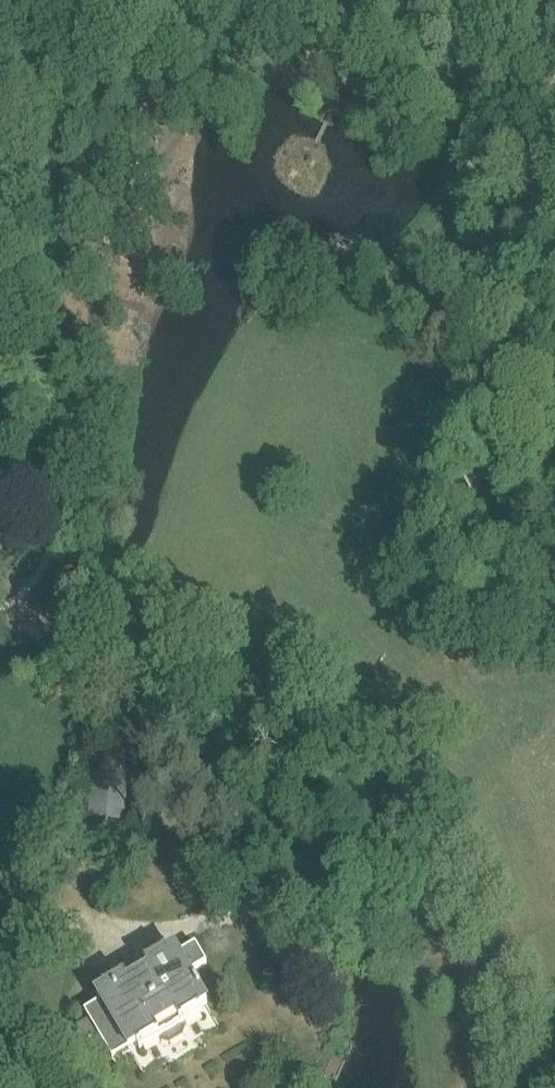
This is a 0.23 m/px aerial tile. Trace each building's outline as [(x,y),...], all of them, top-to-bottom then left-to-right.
[(90,818),(124,821),(127,788),(93,785),(90,818)] [(199,1010),(207,1006),(208,1005),(191,975),(207,966),(196,947),(180,956),(176,950),(147,967),(138,965),(135,959),(125,966),(127,971),(125,979),(97,996),(102,1004),(85,1014),(91,1022),(74,1032),(81,1045),(98,1035),(113,1061),(138,1046),(141,1051),(161,1039),(163,1042),(169,1044),(182,1036),(184,1030),(182,1027),(202,1015),(199,1010)]
